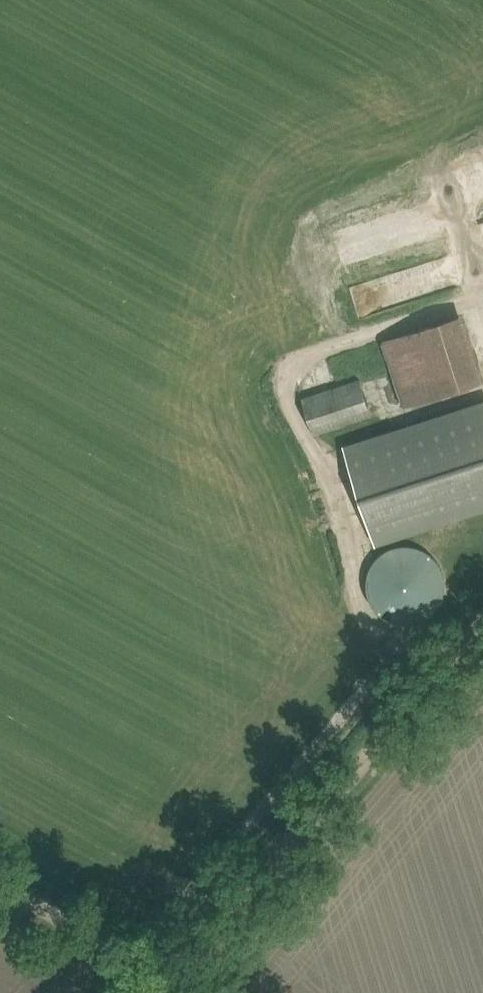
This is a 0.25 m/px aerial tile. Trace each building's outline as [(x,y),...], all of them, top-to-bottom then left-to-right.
[(403,407),(482,380),(482,368),(464,312),(380,341),(403,407)] [(302,399),(314,433),(371,413),(360,379),(302,399)] [(375,541),(482,507),(482,403),(345,446),(375,541)] [(367,580),(366,584),(367,587),(367,591),(368,594),(369,597),(370,600),(372,603),(374,606),(376,609),(378,611),(381,614),(383,616),(386,618),(389,619),(392,621),(396,622),(399,622),(402,623),(406,623),(409,623),(413,622),(416,621),(419,620),(422,619),(425,618),(428,616),(431,614),(433,611),(436,609),(438,606),(440,603),(441,600),(442,597),(443,594),(444,590),(445,587),(445,583),(445,580),(444,577),(443,573),(442,570),(441,567),(439,564),(437,561),(435,558),(433,556),(431,554),(428,552),(425,550),(422,548),(419,547),(416,546),(412,545),(409,545),(405,545),(402,545),(399,545),(395,546),(392,547),(389,548),(386,550),(383,552),(380,554),(378,556),(376,559),(373,561),(372,564),(370,567),(369,570),(368,574),(367,577),(367,580)]
